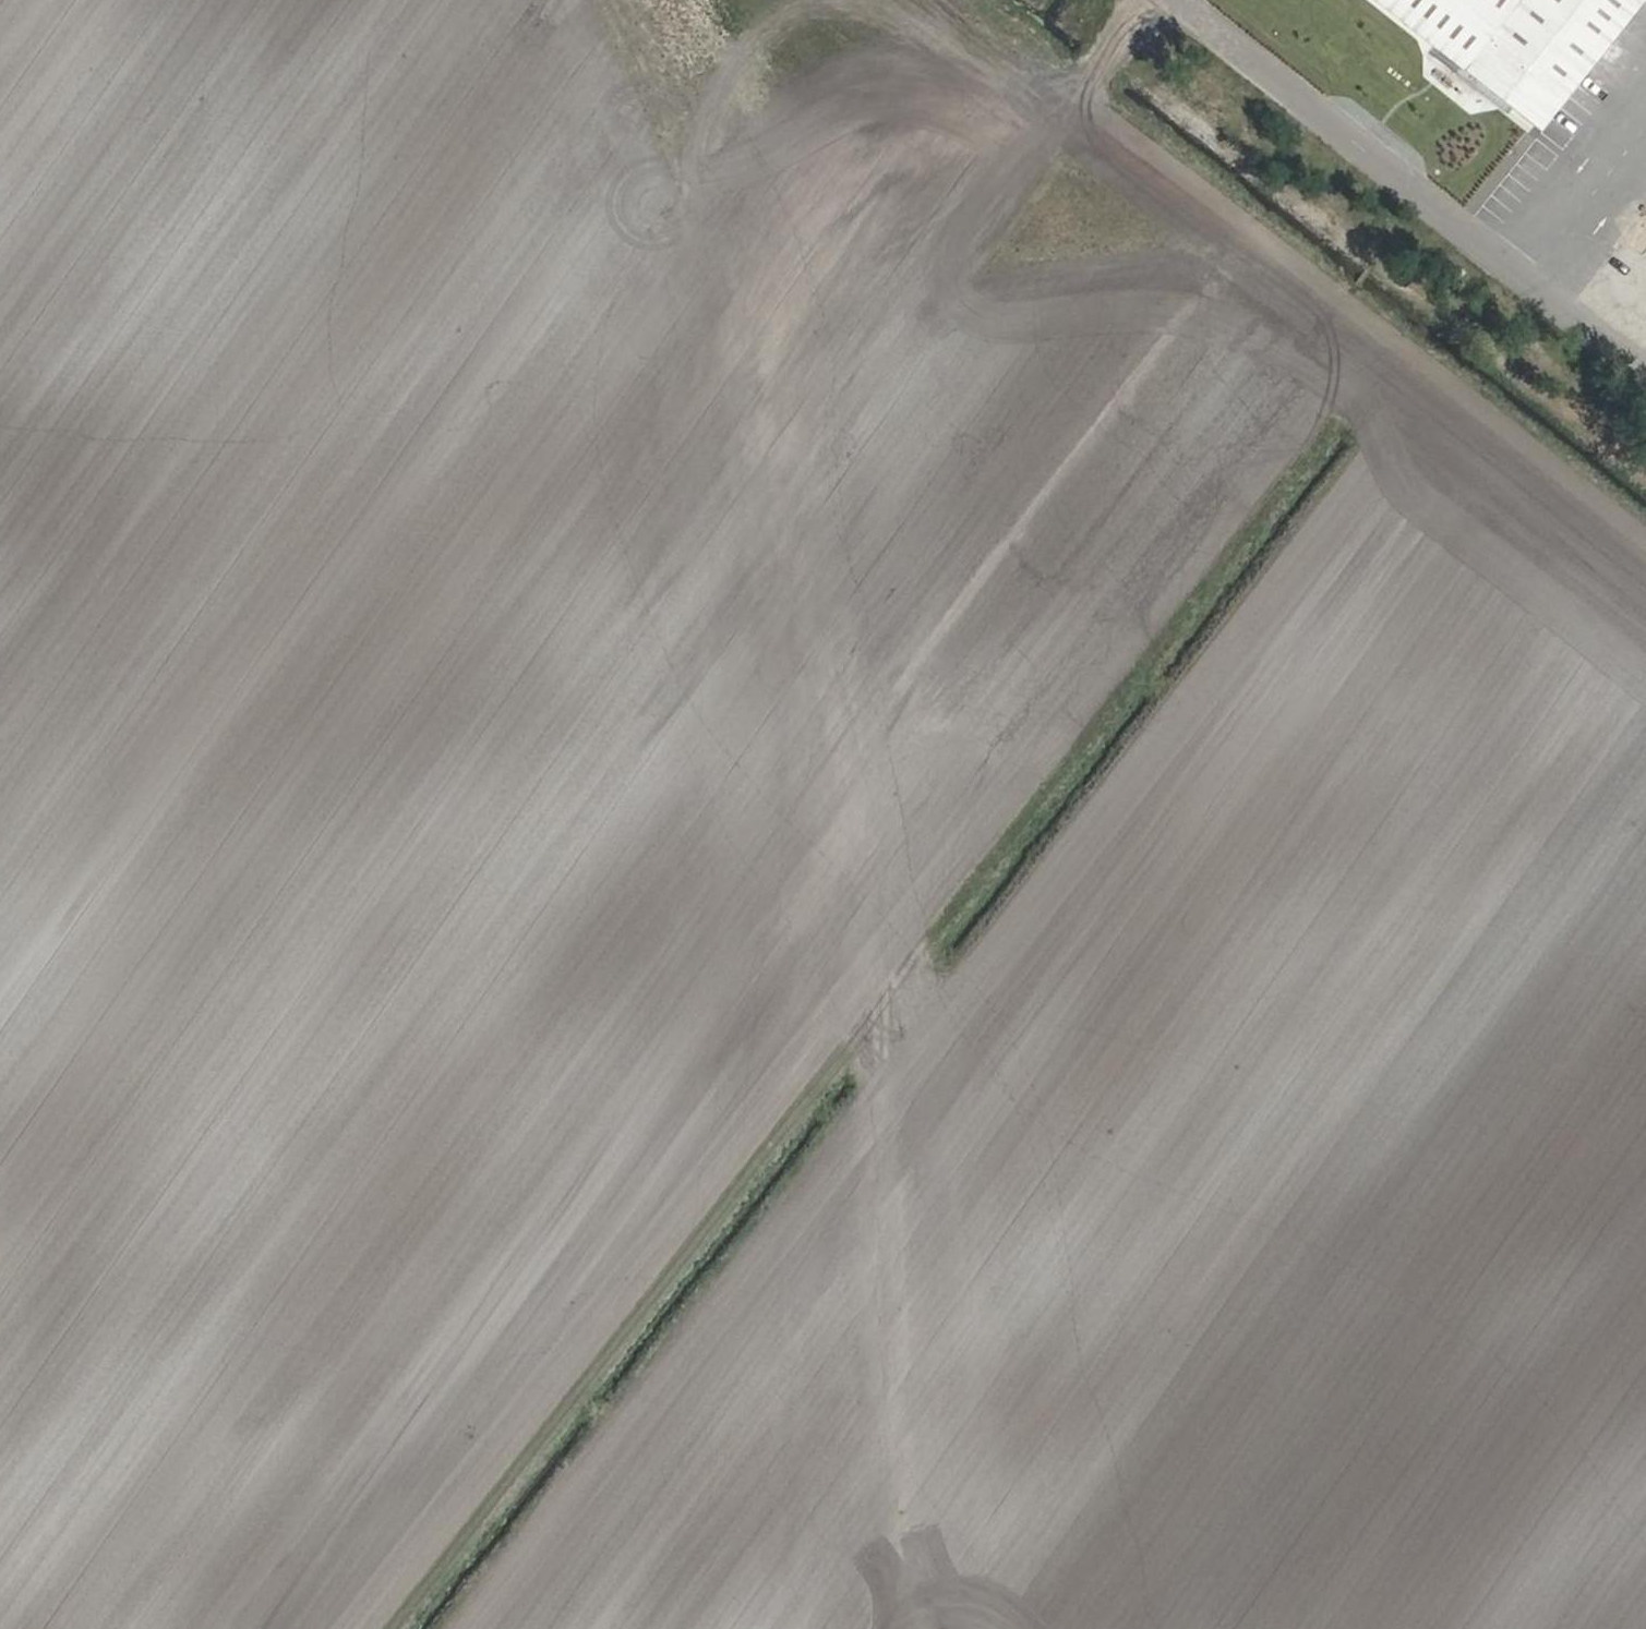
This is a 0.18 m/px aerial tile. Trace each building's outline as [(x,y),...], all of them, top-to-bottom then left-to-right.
[(1455,59),(1481,29),(1559,91),(1632,0),(1380,0),(1455,59)] [(1455,59),(1532,122),(1559,91),(1481,29),(1455,59)]
